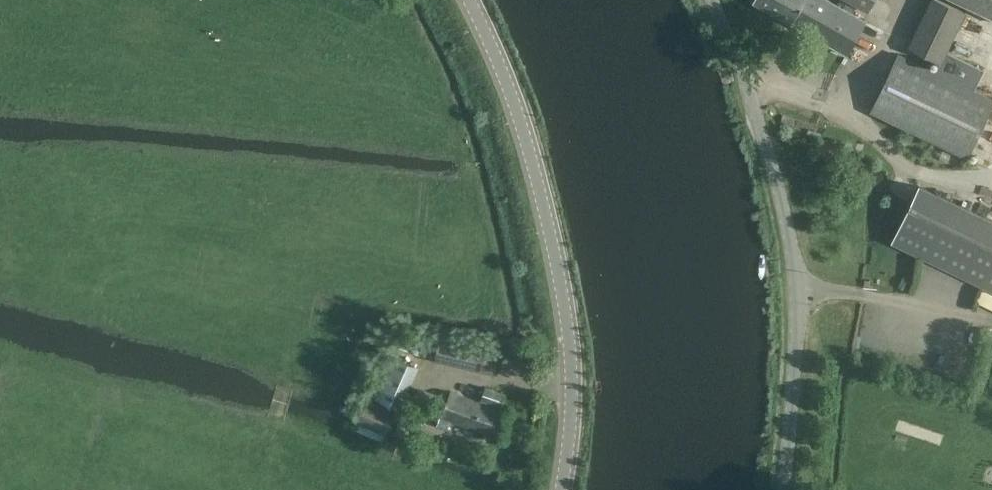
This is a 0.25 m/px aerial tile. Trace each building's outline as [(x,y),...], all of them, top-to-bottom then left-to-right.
[(843,7),(830,0),(755,0),(754,2),(878,69),(897,36),(852,12),(856,4),(869,11),(876,0),(846,0),(843,7)] [(870,110),(965,156),(991,101),(991,97),(977,90),(987,69),(948,50),(967,11),(945,0),(930,0),(908,46),(940,62),(936,70),(899,52),(870,110)] [(991,15),(991,0),(960,0),(991,15)] [(783,114),(781,124),(792,127),(795,117),(783,114)] [(991,289),(991,215),(922,180),(893,239),(991,289)] [(864,185),(854,191),(858,198),(872,190),(868,183),(867,184),(867,183),(864,185)] [(976,300),(991,308),(991,293),(981,288),(976,300)] [(444,337),(443,340),(435,360),(492,381),(500,358),(444,337)] [(386,354),(368,396),(401,410),(419,368),(386,354)] [(499,404),(502,395),(485,390),(482,398),(499,404)] [(417,391),(411,406),(433,414),(438,398),(417,391)] [(500,410),(451,392),(441,417),(437,426),(446,429),(449,419),(492,435),(500,410)] [(365,398),(355,422),(387,434),(396,411),(365,398)] [(415,432),(412,438),(431,445),(434,438),(415,432)]
